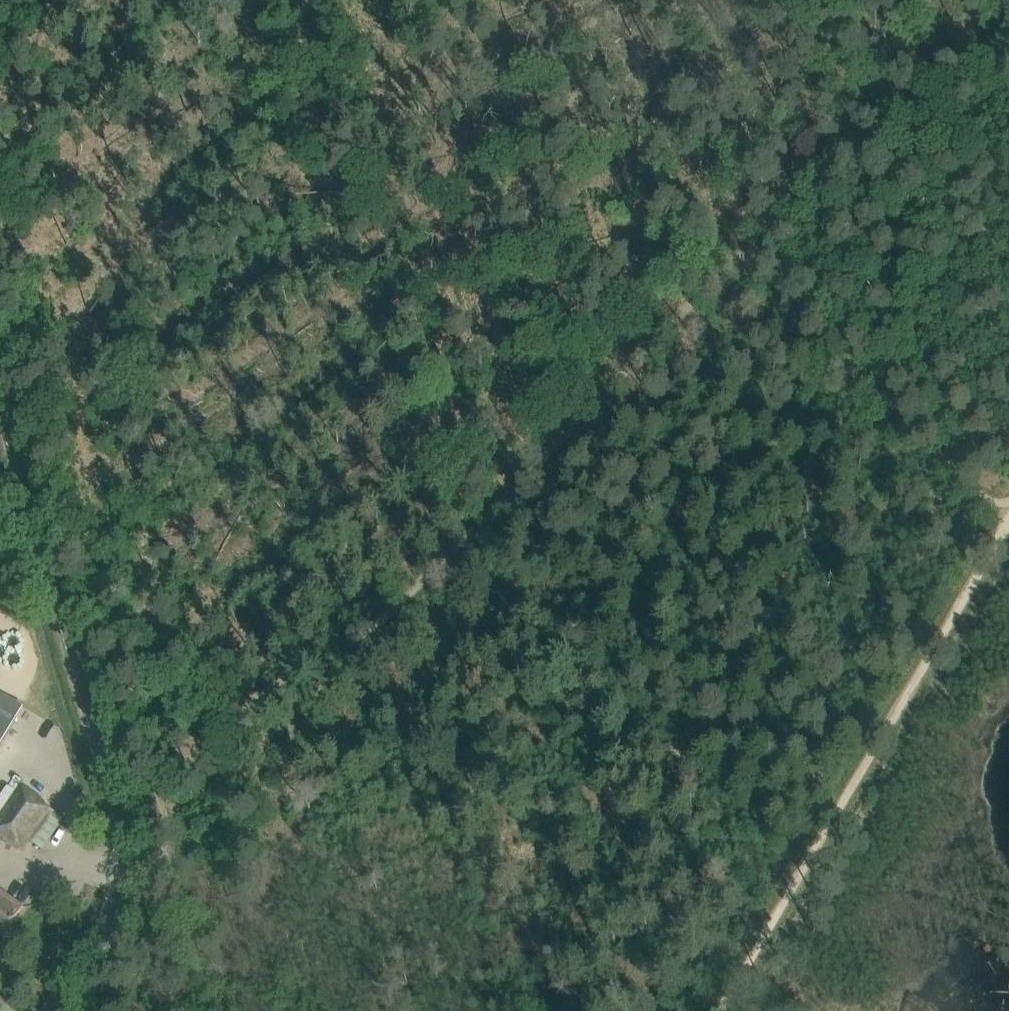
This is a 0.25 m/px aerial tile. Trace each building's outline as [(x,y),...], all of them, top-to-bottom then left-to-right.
[(0,692),(0,743),(20,702),(0,692)] [(0,818),(0,837),(21,852),(29,840),(41,849),(63,818),(40,802),(42,799),(23,786),(0,818)] [(5,933),(23,907),(0,890),(0,929),(5,933)]
